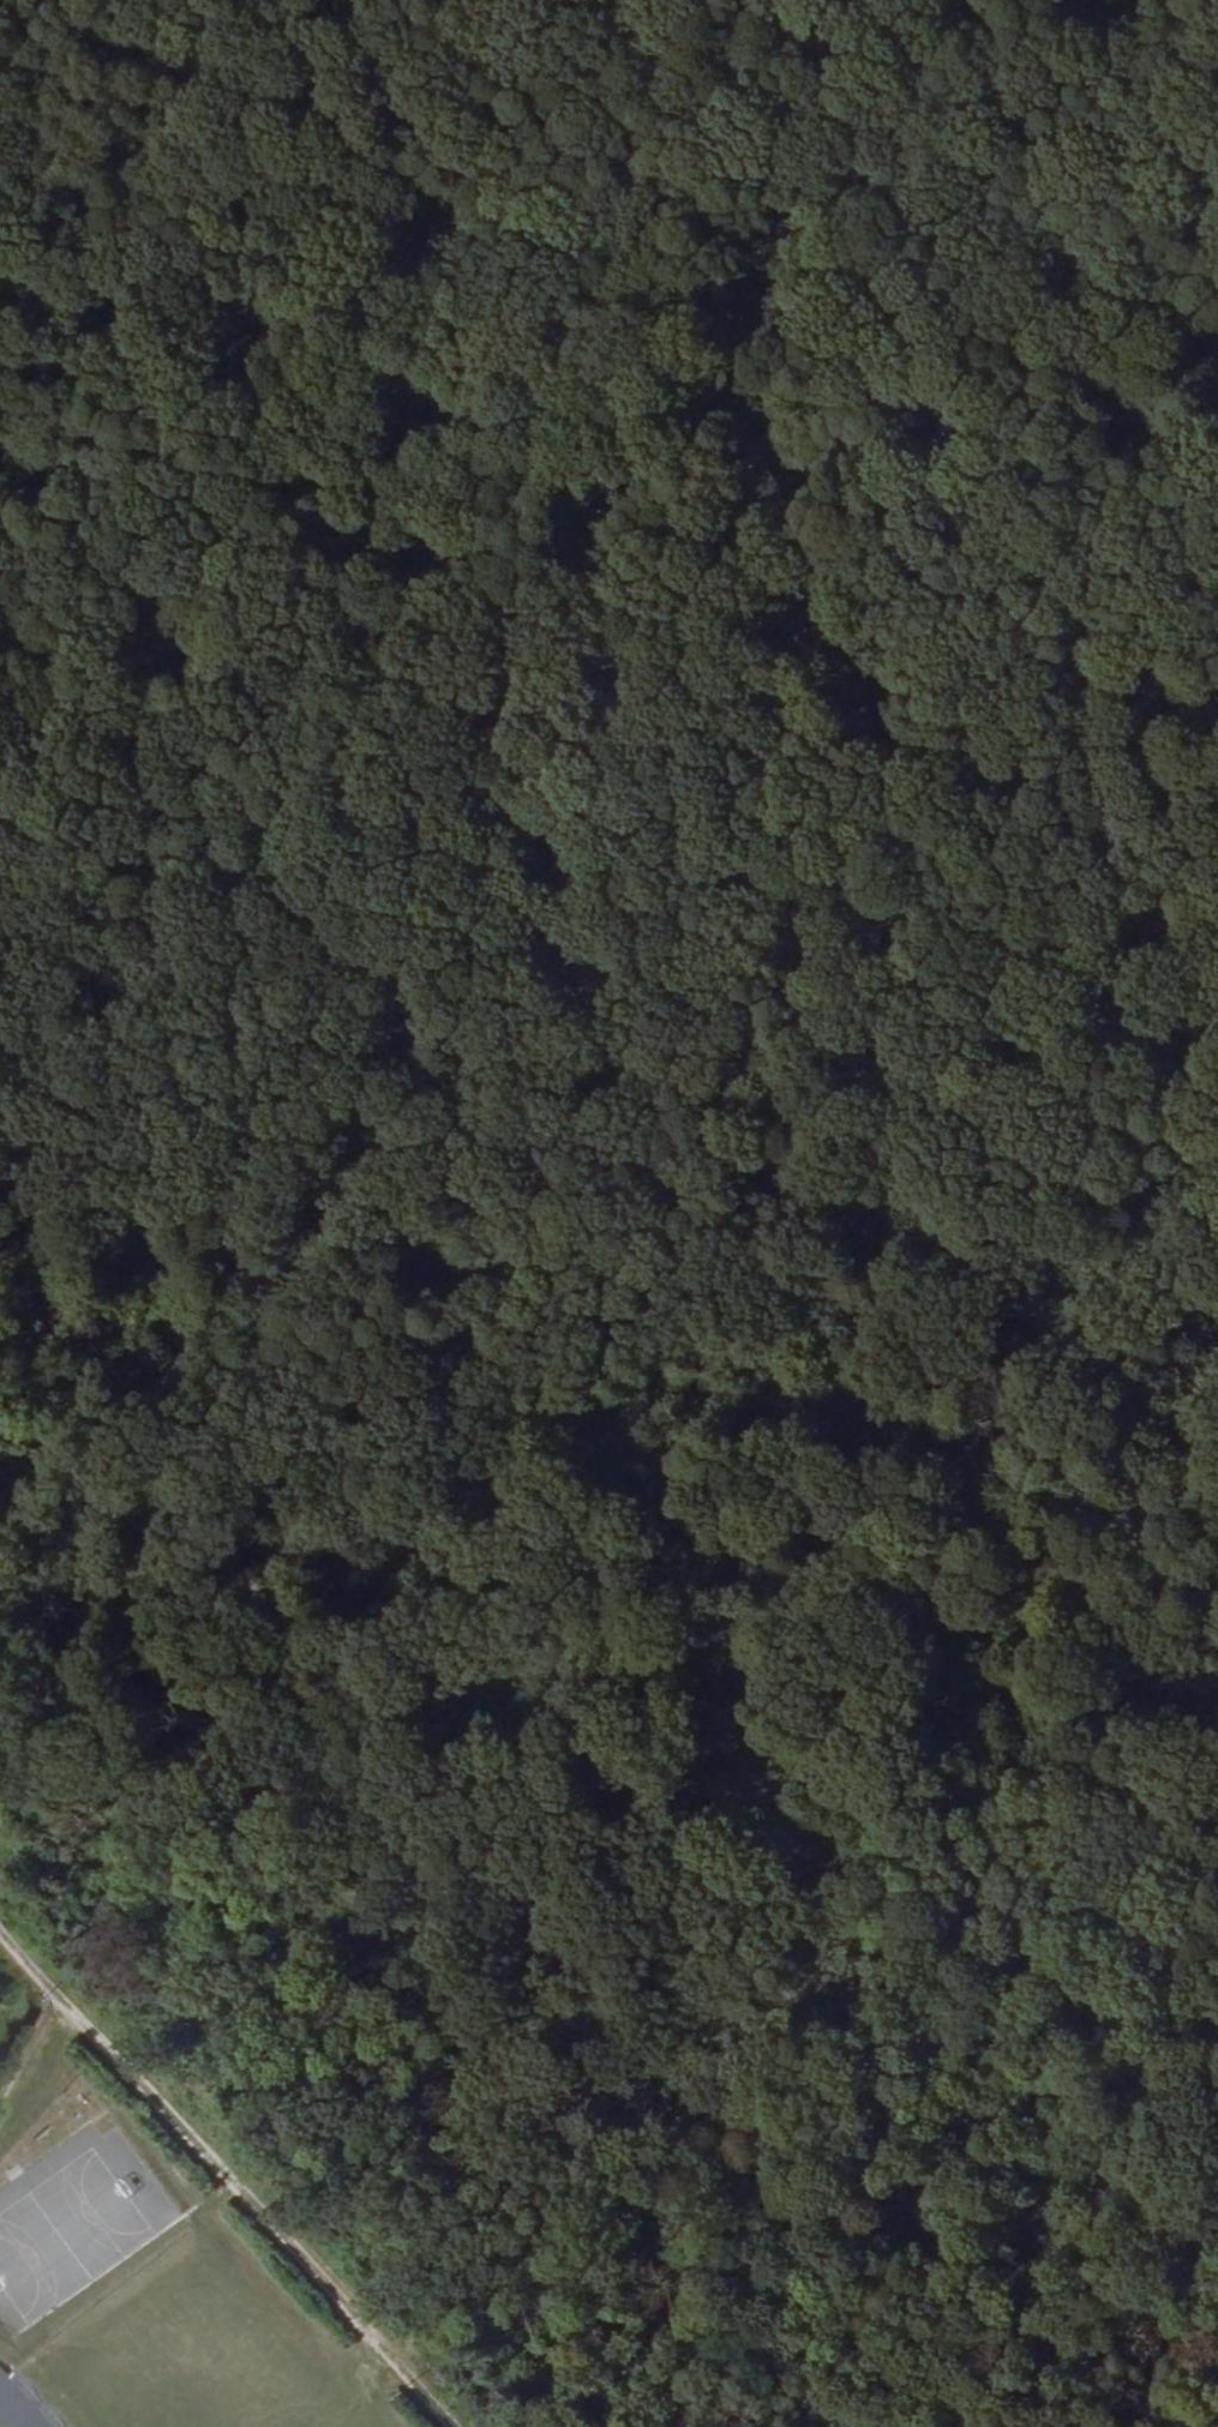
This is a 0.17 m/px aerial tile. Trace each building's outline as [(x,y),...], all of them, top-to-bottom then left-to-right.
[(67,2420),(59,2416),(51,2409),(39,2389),(20,2376),(12,2382),(0,2370),(0,2426),(70,2426),(67,2420)]
